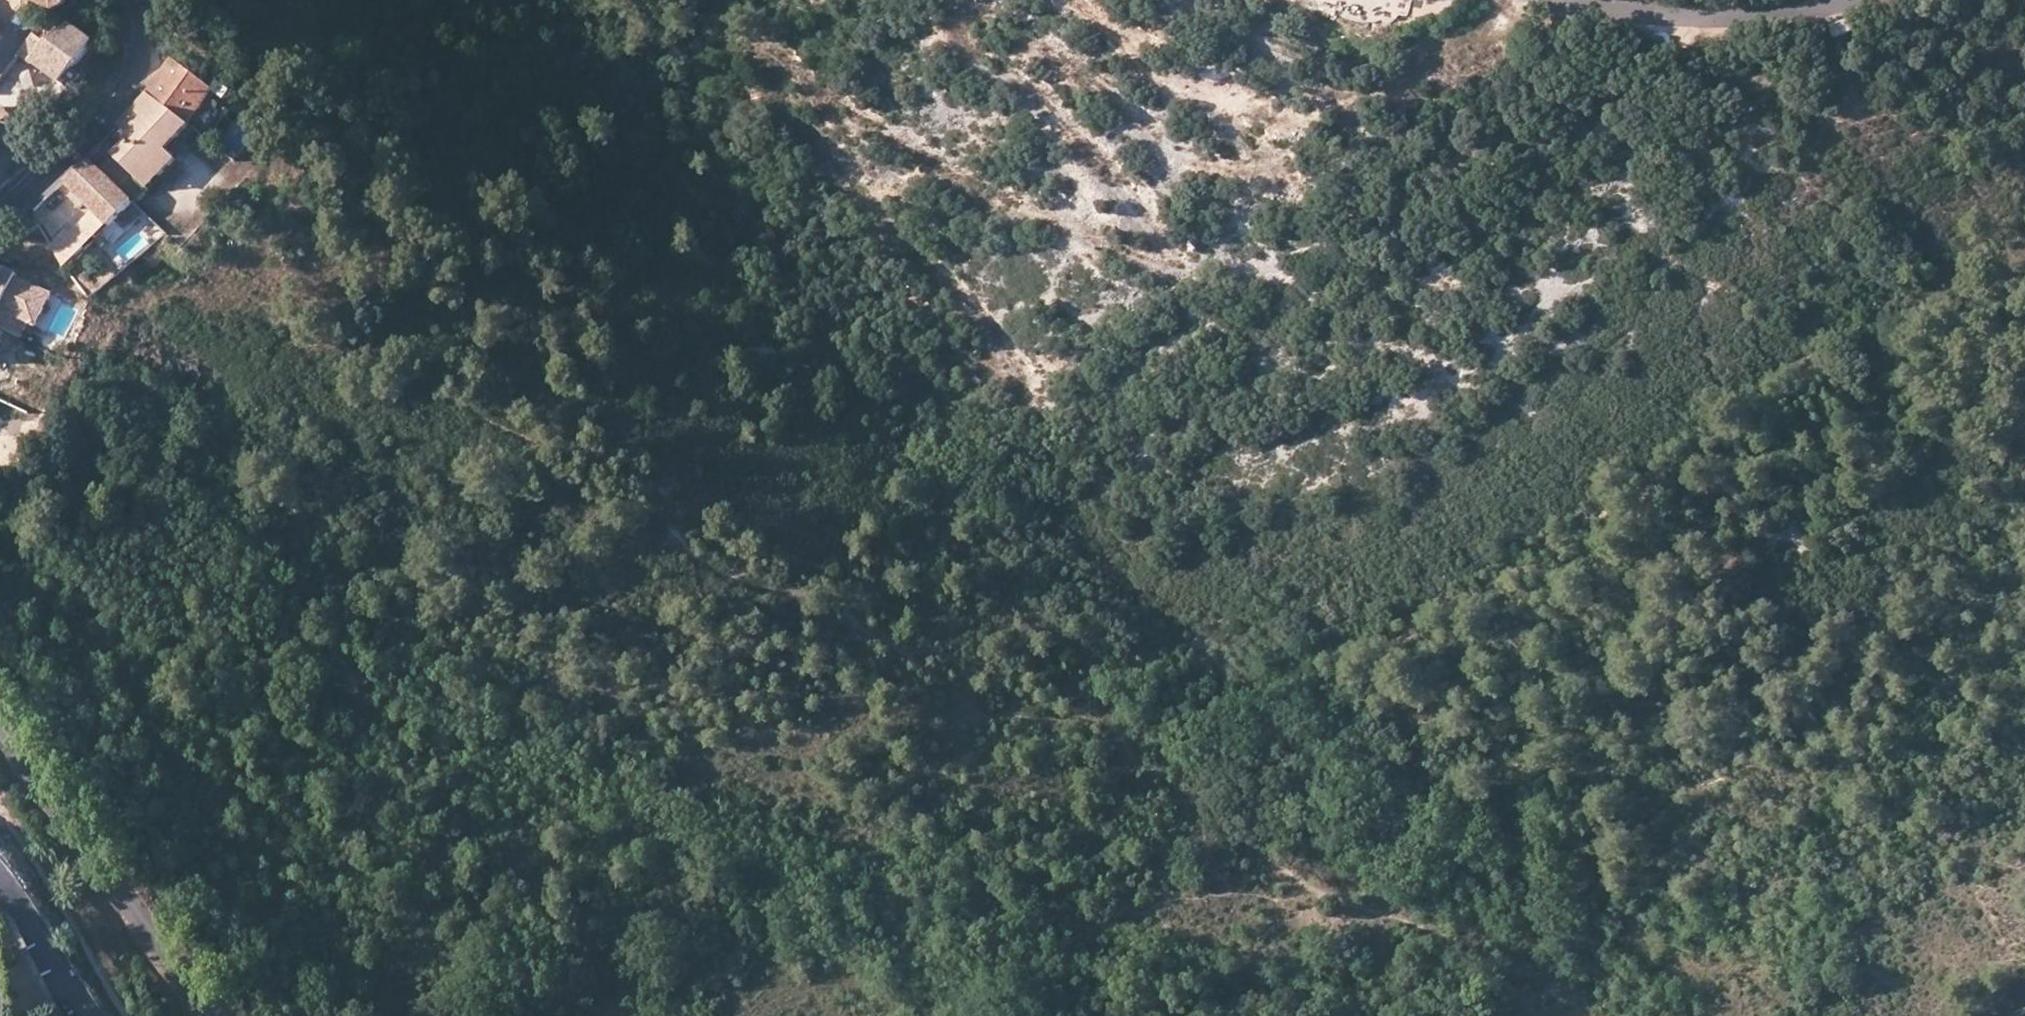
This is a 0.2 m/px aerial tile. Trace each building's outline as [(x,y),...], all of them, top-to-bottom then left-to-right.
[(69,9),(72,0),(19,0),(17,5),(20,11),(27,14),(35,10),(36,5),(59,14),(68,10),(69,9)] [(1392,8),(1403,10),(1404,0),(1394,0),(1392,8)] [(35,35),(20,54),(74,93),(87,74),(76,67),(94,42),(64,20),(48,43),(36,34),(35,35)] [(1832,29),(1835,41),(1855,35),(1852,23),(1832,29)] [(216,93),(174,60),(149,94),(191,127),(202,135),(233,96),(221,86),(216,93)] [(149,94),(119,125),(124,131),(132,137),(125,144),(113,156),(148,191),(178,161),(168,151),(191,127),(149,94)] [(17,128),(4,107),(0,110),(0,124),(8,126),(17,128)] [(119,137),(125,144),(132,137),(124,131),(119,137)] [(134,202),(88,158),(66,181),(76,192),(71,197),(83,208),(88,203),(112,226),(134,203),(134,202)] [(142,210),(134,203),(117,221),(124,228),(142,210)] [(21,277),(0,267),(0,325),(24,336),(31,321),(40,325),(53,297),(19,281),(21,277)]
